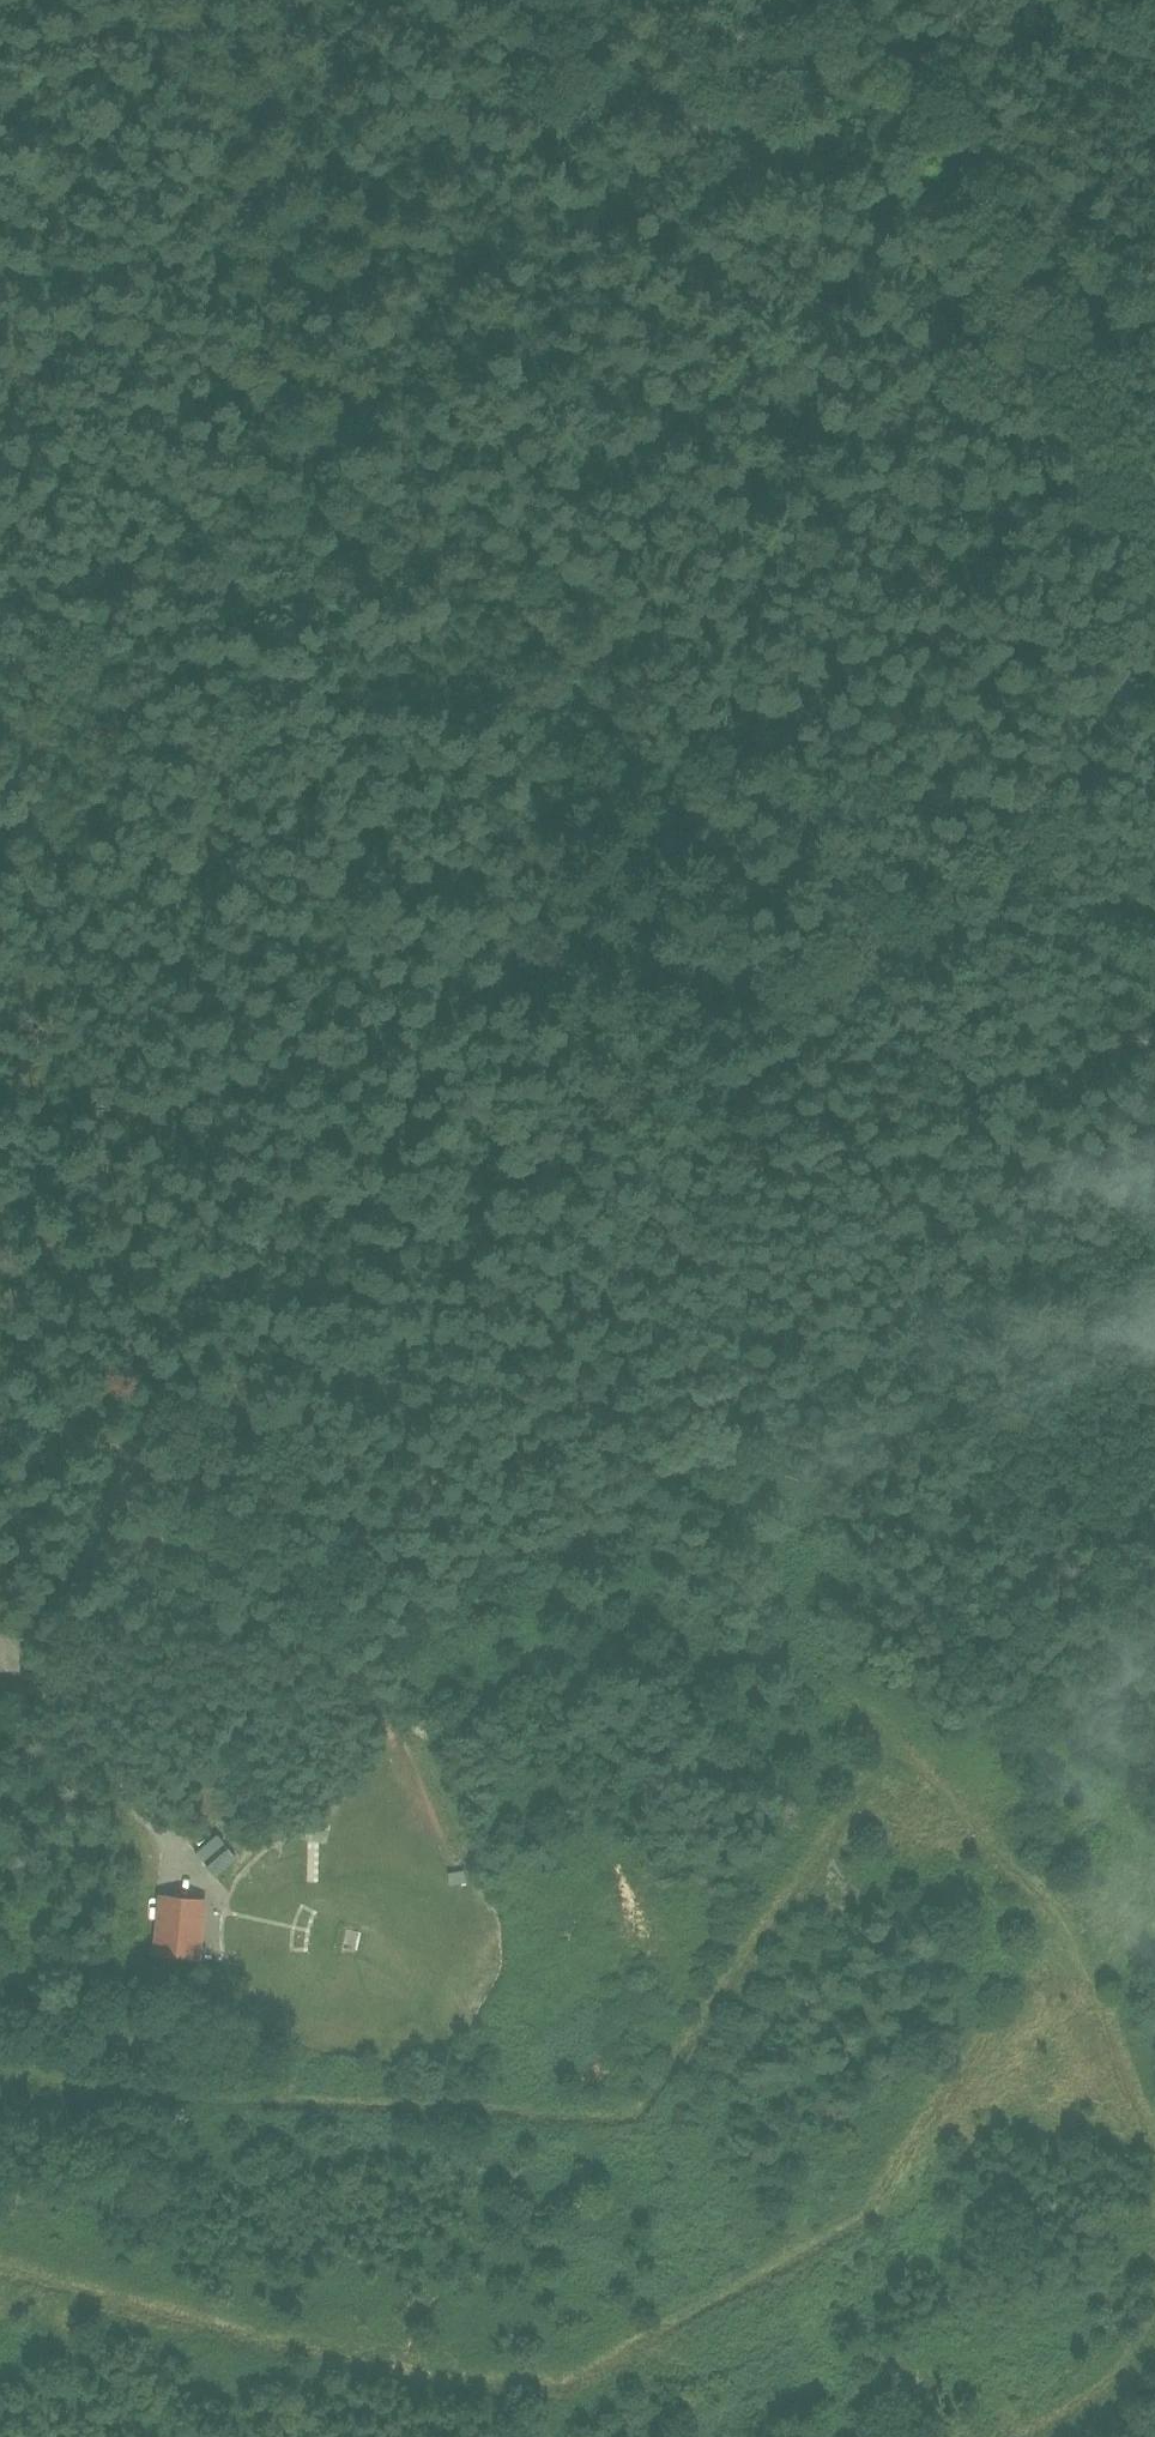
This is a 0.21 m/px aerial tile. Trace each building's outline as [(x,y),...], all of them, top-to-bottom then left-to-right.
[(218,1832),(196,1850),(214,1871),(236,1853),(218,1832)] [(203,1901),(160,1898),(156,1957),(199,1960),(203,1901)]
